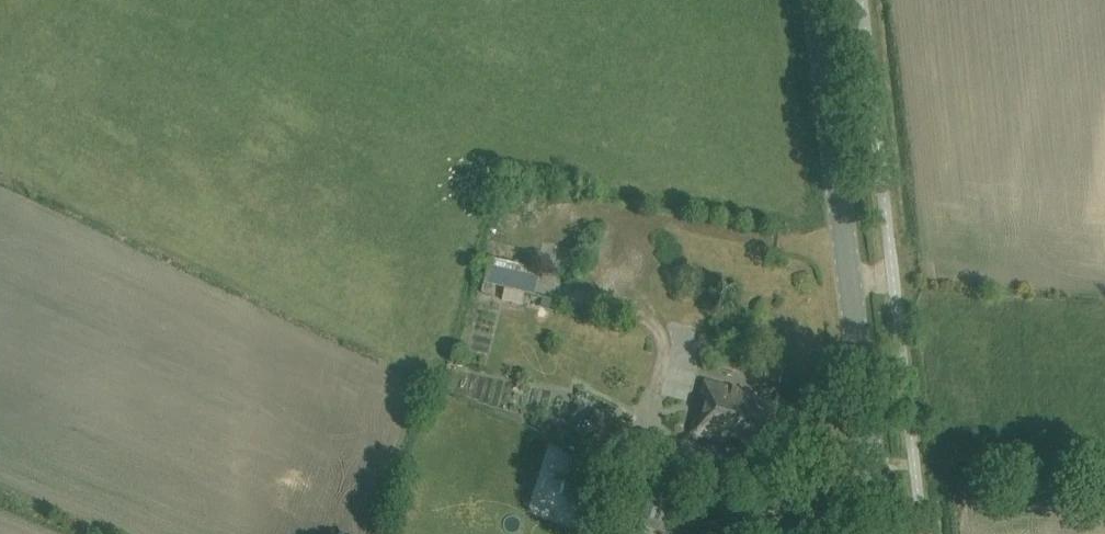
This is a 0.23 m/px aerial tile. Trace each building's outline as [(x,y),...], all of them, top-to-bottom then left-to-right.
[(520,284),(522,261),(497,258),(494,281),(520,284)] [(788,383),(788,372),(770,372),(769,382),(788,383)] [(692,435),(726,443),(729,433),(741,437),(739,444),(762,450),(773,406),(754,401),(756,396),(706,383),(692,435)] [(668,486),(682,455),(638,435),(640,432),(596,411),(581,445),(668,486)] [(636,525),(667,533),(673,533),(682,503),(646,493),(636,525)]
